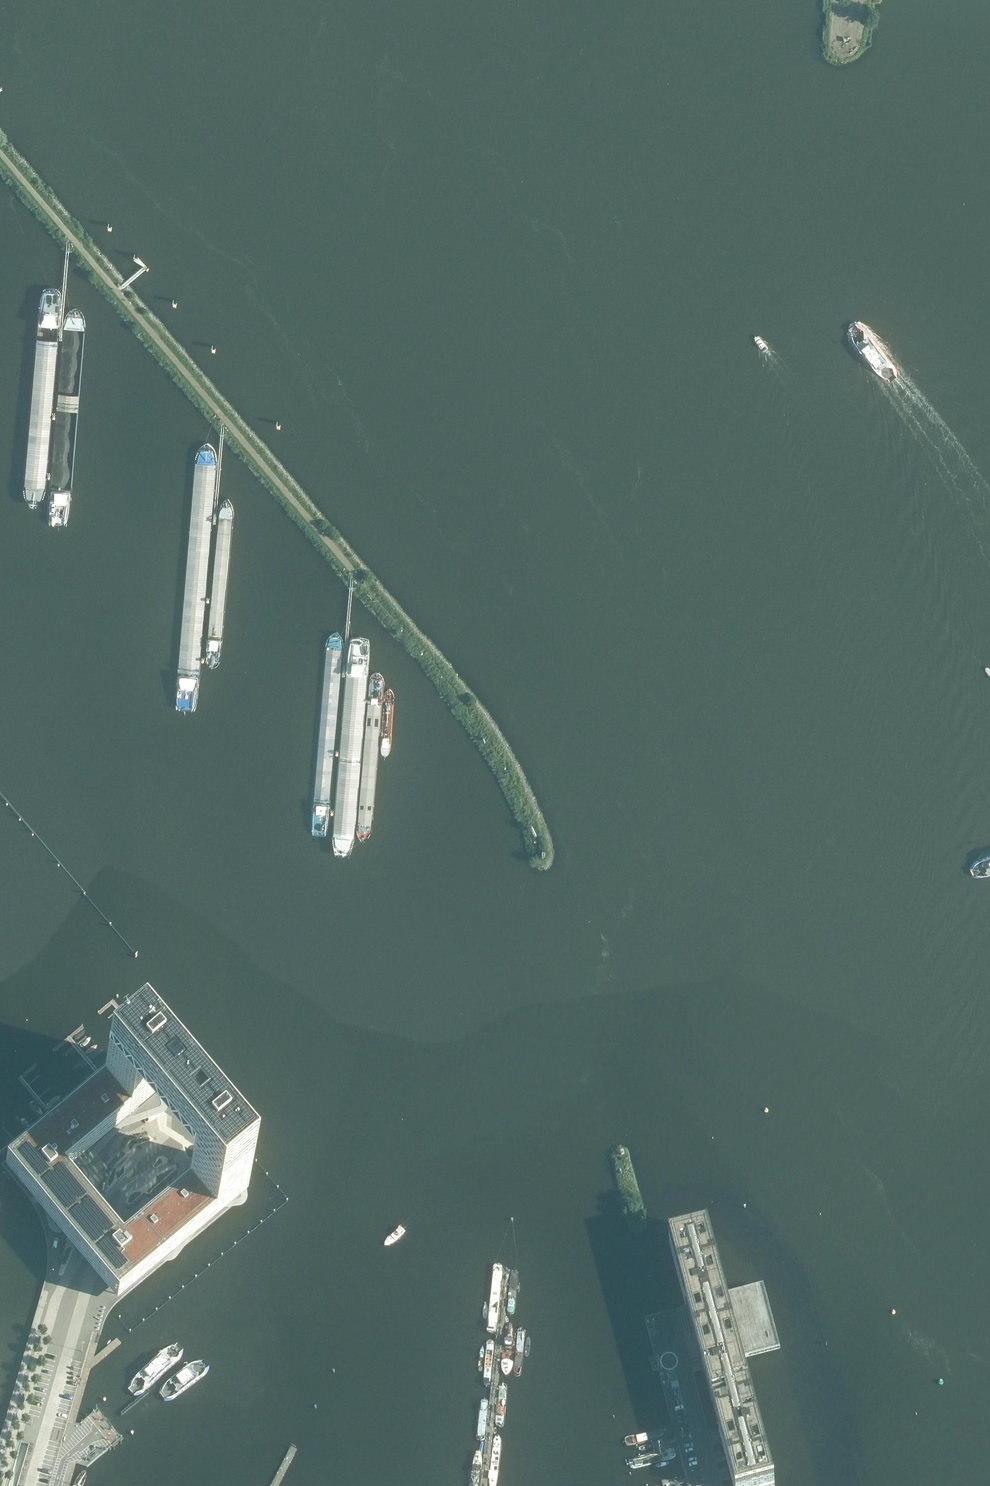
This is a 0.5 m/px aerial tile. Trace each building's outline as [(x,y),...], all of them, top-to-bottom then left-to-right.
[(225,1162),(224,1161),(224,1160),(223,1159),(222,1158),(217,1156),(161,1089),(135,1059),(102,1087),(5,1168),(34,1202),(51,1223),(52,1227),(53,1228),(54,1229),(55,1230),(57,1231),(58,1231),(71,1247),(117,1302),(164,1262),(165,1262),(167,1263),(169,1262),(170,1262),(170,1261),(171,1260),(180,1249),(213,1221),(231,1206),(238,1205),(239,1204),(241,1203),(242,1202),(243,1200),(243,1199),(243,1196),(247,1192),(241,1185),(241,1182),(240,1181),(239,1180),(239,1179),(237,1178),(236,1178),(235,1178),(225,1166),(225,1164),(225,1162)] [(780,1350),(763,1286),(724,1297),(708,1232),(669,1243),(686,1307),(685,1307),(686,1310),(686,1309),(692,1331),(691,1331),(702,1370),(741,1359),(741,1360),(780,1350)] [(757,1423),(746,1378),(741,1360),(741,1359),(702,1370),(719,1433),(757,1423)] [(679,1388),(676,1375),(669,1377),(672,1390),(679,1388)] [(757,1423),(719,1433),(733,1485),(774,1485),(757,1423)] [(640,1431),(643,1442),(671,1434),(668,1424),(640,1431)] [(647,1454),(650,1464),(677,1457),(675,1446),(647,1454)] [(652,1471),(654,1481),(682,1474),(680,1464),(652,1471)]
